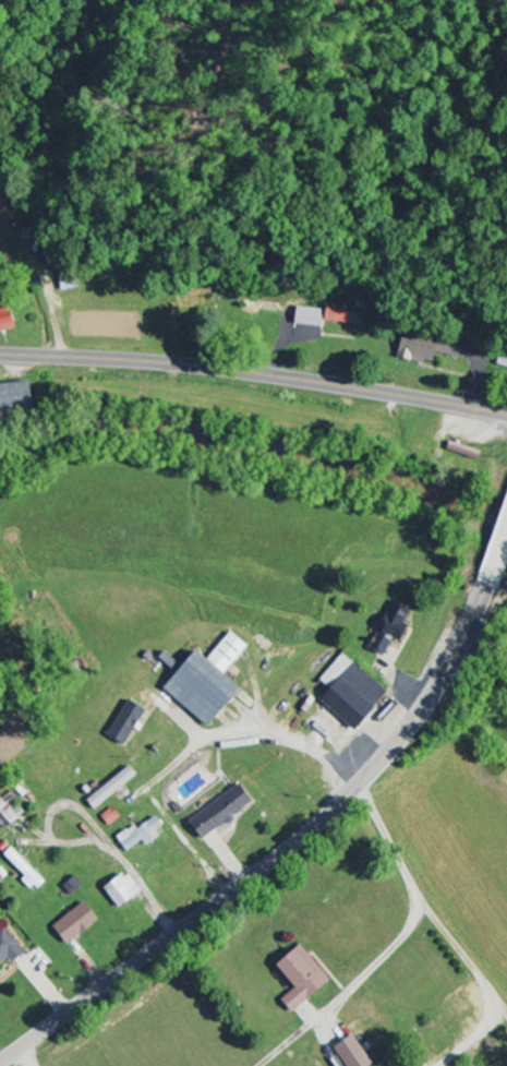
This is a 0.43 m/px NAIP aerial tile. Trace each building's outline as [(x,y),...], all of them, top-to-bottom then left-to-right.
[(24,327),(19,308),(7,312),(2,298),(0,298),(0,335),(24,327)] [(300,327),(327,328),(327,310),(301,309),(300,327)] [(331,323),(357,325),(358,312),(332,310),(331,323)] [(465,349),(426,342),(404,337),(400,359),(437,366),(440,355),(463,359),(465,349)] [(41,411),(40,384),(4,385),(5,412),(41,411)] [(375,649),(396,660),(399,656),(392,652),(399,639),(407,643),(413,632),(404,627),(405,625),(391,617),(375,649)] [(213,658),(205,650),(170,689),(214,728),(249,689),(231,672),(254,647),(237,632),(213,658)] [(362,731),(394,693),(347,653),(323,681),(334,690),(325,701),(362,731)] [(111,734),(129,746),(151,710),(134,699),(111,734)] [(98,811),(141,775),(133,766),(90,802),(98,811)] [(259,804),(246,785),(195,820),(207,839),(259,804)] [(4,829),(27,816),(16,793),(0,802),(0,822),(4,829)] [(113,827),(124,818),(116,808),(105,817),(113,827)] [(170,829),(159,813),(123,840),(132,852),(146,841),(149,845),(170,829)] [(49,882),(17,847),(7,856),(39,892),(49,882)] [(123,908),(146,893),(133,873),(110,888),(123,908)] [(105,923),(92,903),(58,925),(71,945),(105,923)] [(18,963),(30,954),(11,928),(0,937),(0,971),(15,959),(18,963)] [(287,999),(297,1013),(336,983),(309,946),(284,965),(302,988),(287,999)] [(358,1036),(340,1049),(352,1065),(376,1065),(379,1064),(358,1036)]
